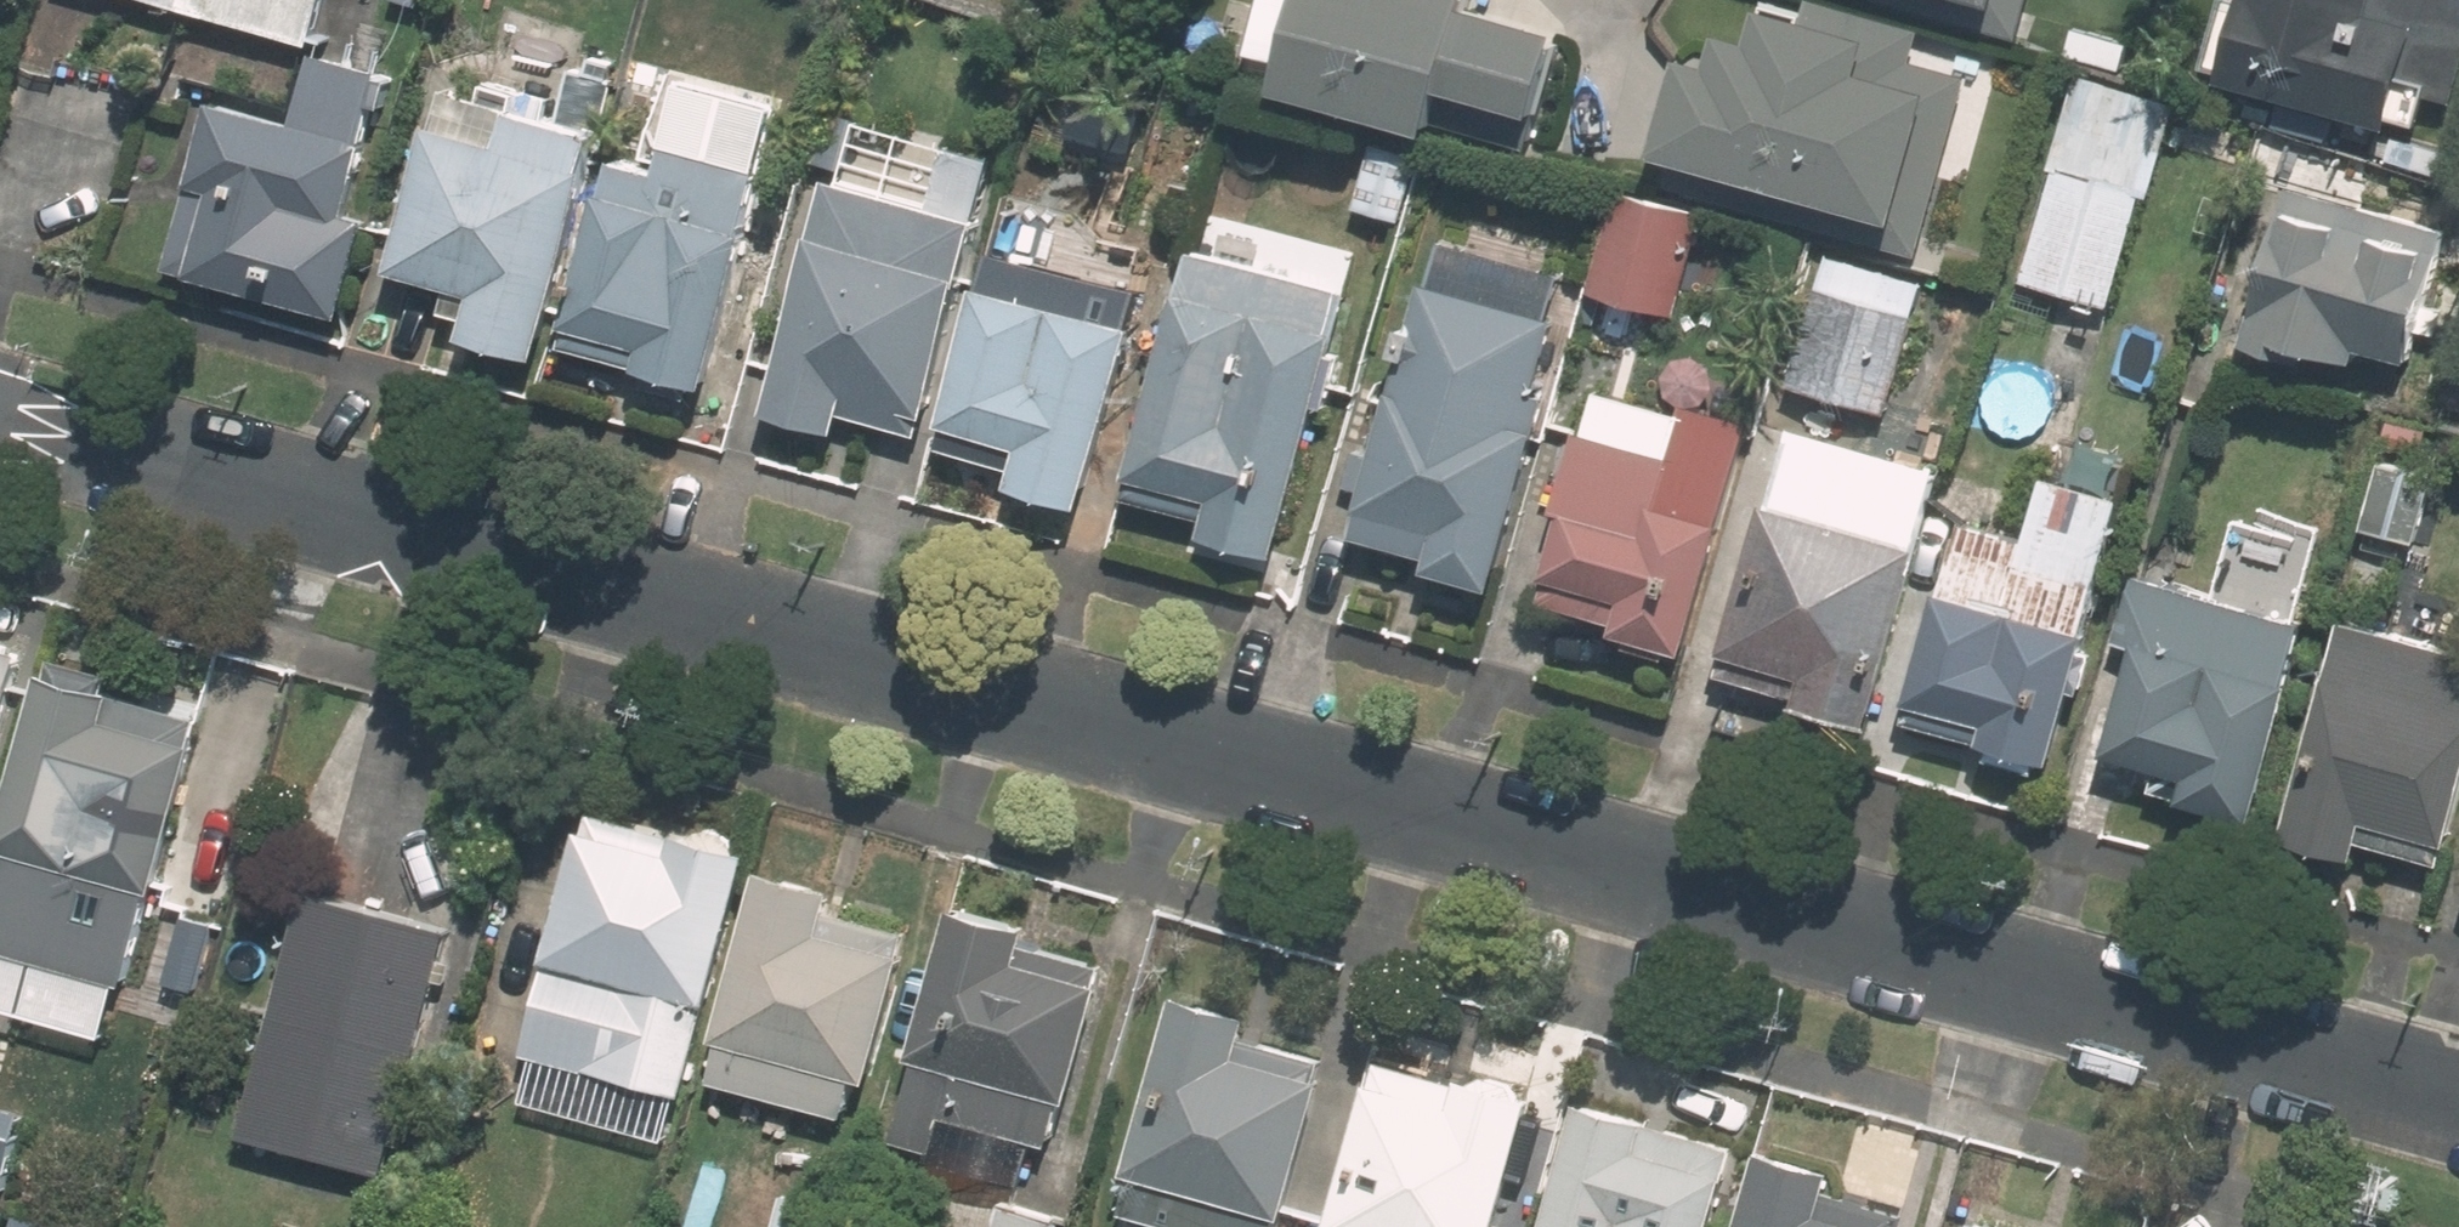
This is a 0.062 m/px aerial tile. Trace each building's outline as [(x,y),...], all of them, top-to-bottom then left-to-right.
[(313,46),(326,0),(149,0),(313,46)] [(1555,29),(1464,4),(1466,0),(1303,0),(1278,89),(1429,131),(1434,115),(1524,140),(1555,29)] [(2021,37),(2032,0),(1887,0),(2021,37)] [(2230,84),(2419,140),(2430,101),(2458,108),(2458,107),(2458,0),(2254,0),(2230,84)] [(1680,161),(1672,187),(1920,257),(1970,80),(1918,66),(1927,36),(1814,5),(1809,21),(1770,11),(1763,44),(1731,36),(1722,70),(1690,60),(1664,157),(1680,161)] [(358,147),(378,76),(305,55),(285,127),(216,107),(170,270),(345,318),(372,221),(348,214),(366,149),(358,147)] [(597,141),(613,84),(571,72),(556,129),(541,125),(547,102),(487,85),(481,108),(449,99),(440,131),(433,129),(393,272),(453,289),(447,314),(470,320),(465,338),(541,359),(592,173),(588,173),(597,141)] [(2176,105),(2085,78),(2025,282),(2114,310),(2176,105)] [(1404,220),(1421,156),(1374,142),(1357,209),(1404,220)] [(744,235),(763,173),(672,148),(665,174),(621,163),(612,199),(606,197),(565,347),(642,368),(642,373),(708,391),(751,237),(744,235)] [(1620,195),(1592,292),(1680,315),(1706,220),(1620,195)] [(2369,351),(2414,362),(2443,255),(2284,213),(2251,333),(2366,363),(2369,351)] [(1550,241),(1474,220),(1467,243),(1543,264),(1550,241)] [(819,240),(771,417),(842,436),(846,420),(924,443),(969,282),(819,240)] [(1550,318),(1561,277),(1450,246),(1439,287),(1430,283),(1359,535),(1437,557),(1432,571),(1500,590),(1553,401),(1541,397),(1563,320),(1550,318)] [(1352,296),(1197,252),(1129,499),(1212,522),(1208,538),(1280,557),(1352,296)] [(1912,547),(1951,417),(1890,400),(1921,285),(1822,257),(1787,383),(1869,406),(1858,446),(1793,427),(1770,507),(1766,507),(1716,675),(1800,698),(1798,707),(1871,728),(1922,551),(1912,547)] [(1039,304),(992,291),(948,447),(1023,468),(1017,489),(1089,509),(1142,318),(1125,313),(1131,290),(1049,267),(1039,304)] [(1618,635),(1689,656),(1726,524),(1716,522),(1744,426),(1717,418),(1706,454),(1677,444),(1673,462),(1579,437),(1558,514),(1568,516),(1543,603),(1621,625),(1618,635)] [(2440,480),(2390,466),(2371,532),(2422,548),(2440,480)] [(1907,727),(2057,769),(2131,503),(2048,480),(2031,542),(1973,527),(1953,600),(1944,596),(1907,727)] [(2292,622),(2303,585),(2228,564),(2217,601),(2148,582),(2130,645),(2140,647),(2109,757),(2161,773),(2154,796),(2255,823),(2311,626),(2292,622)] [(2454,845),(2458,826),(2458,653),(2350,624),(2288,840),(2360,859),(2364,841),(2439,862),(2445,843),(2454,845)] [(25,645),(0,638),(0,733),(25,645)] [(209,712),(121,687),(126,667),(57,648),(4,836),(19,840),(0,906),(0,940),(132,976),(159,878),(162,880),(209,712)] [(683,1085),(752,840),(683,821),(681,827),(592,803),(526,1043),(683,1085)] [(872,1071),(914,926),(835,905),(842,880),(766,859),(720,1028),(728,1030),(716,1070),(719,1070),(708,1109),(751,1121),(762,1083),(851,1108),(862,1069),(872,1071)] [(311,884),(243,1127),(381,1166),(449,923),(311,884)] [(962,897),(920,1045),(924,1045),(899,1132),(941,1144),(953,1104),(1057,1133),(1107,956),(1029,934),(1034,917),(962,897)] [(1331,1054),(1247,1031),(1254,1006),(1181,985),(1132,1162),(1139,1164),(1126,1205),(1174,1216),(1171,1226),(1277,1226),(1284,1204),(1290,1206),(1331,1054)] [(1380,1053),(1333,1221),(1338,1223),(1337,1226),(1499,1226),(1537,1088),(1467,1069),(1464,1076),(1380,1053)] [(1545,1226),(1713,1226),(1738,1139),(1652,1115),(1655,1107),(1585,1087),(1545,1226)] [(1,1186),(18,1129),(0,1124),(0,1186),(1,1186)] [(1910,1208),(1830,1187),(1837,1160),(1767,1139),(1742,1226),(1905,1226),(1910,1208)] [(777,1226),(843,1226),(849,1203),(787,1188),(777,1226)] [(993,1226),(1064,1226),(1067,1216),(1001,1197),(993,1226)] [(16,1211),(12,1226),(67,1226),(68,1225),(16,1211)]
